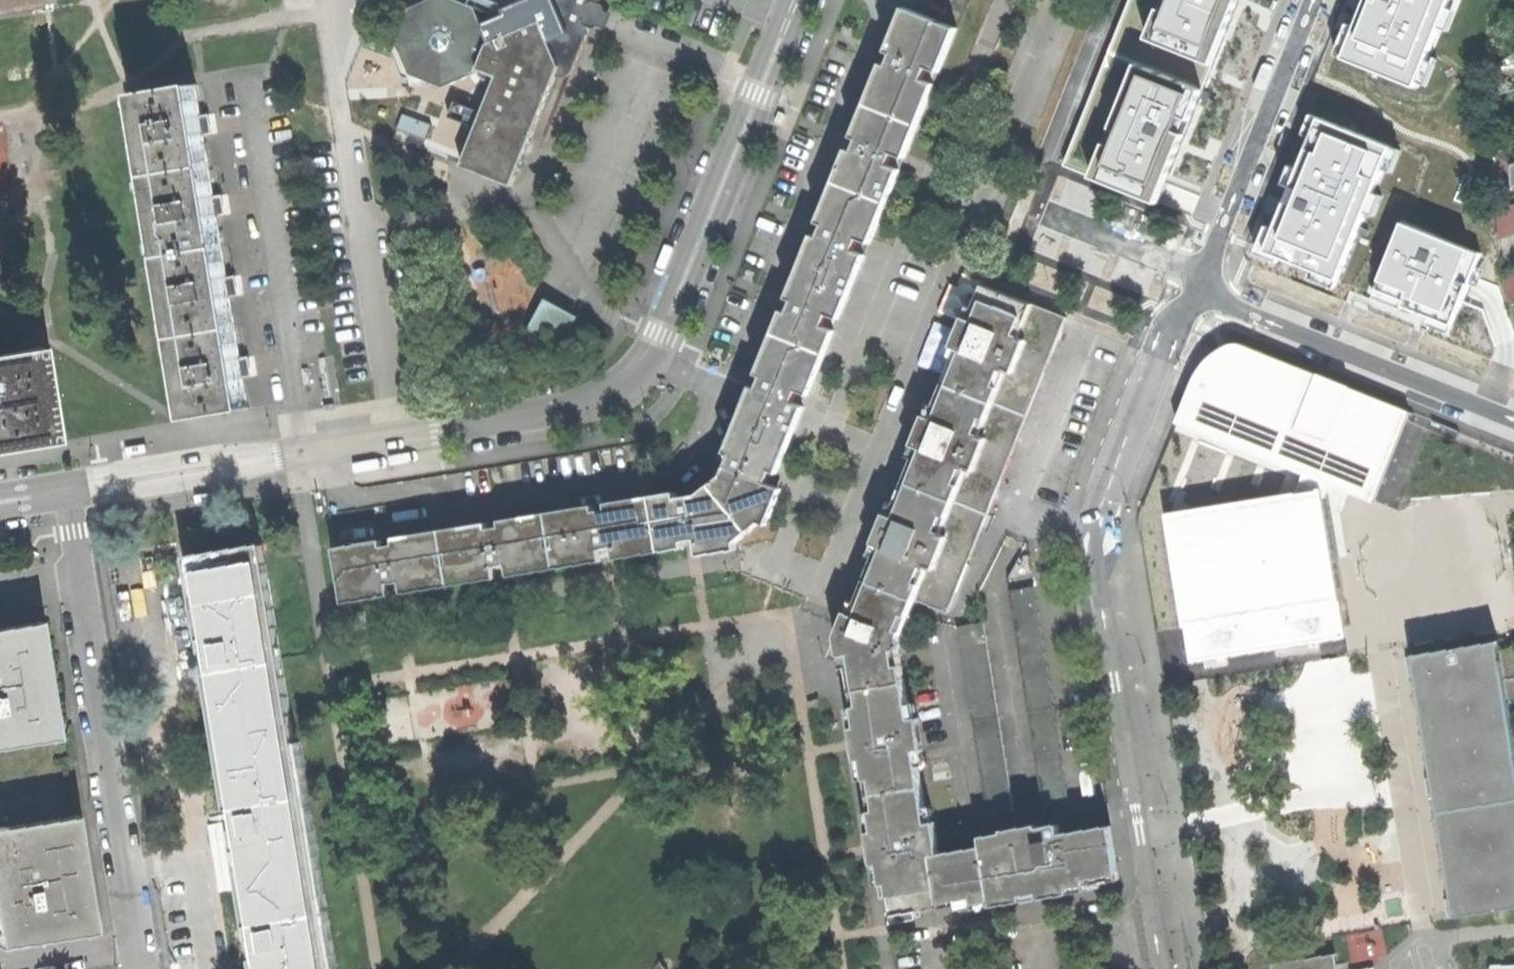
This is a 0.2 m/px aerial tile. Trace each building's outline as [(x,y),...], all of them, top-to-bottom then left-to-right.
[(513,188),(556,76),(560,76),(566,74),(571,70),(599,1),(595,0),(527,0),(499,10),(500,16),(477,26),(470,9),(444,0),(433,0),(406,13),(392,44),(408,77),(442,90),(473,76),(475,70),(496,78),(461,168),(513,188)] [(1065,165),(1094,177),(1107,145),(1112,131),(1139,65),(1201,91),(1205,92),(1216,69),(1146,42),(1163,0),(1130,0),(1065,165)] [(1146,42),(1216,69),(1243,0),(1163,0),(1146,42)] [(1351,14),(1343,11),(1330,42),(1423,80),(1433,55),(1419,49),(1433,14),(1444,19),(1452,0),(1356,0),(1351,14)] [(936,73),(956,22),(910,5),(820,231),(815,230),(811,242),(815,244),(728,474),(713,487),(752,532),(764,519),(777,486),(767,482),(769,476),(771,471),(778,473),(805,406),(794,402),(797,396),(799,390),(810,394),(835,331),(825,327),(827,322),(828,316),(839,320),(864,256),(853,252),(855,246),(858,241),(869,245),(898,169),(887,164),(889,159),(891,154),(902,158),(931,84),(920,79),(922,74),(924,68),(936,73)] [(1201,91),(1139,65),(1112,131),(1120,134),(1115,148),(1107,145),(1094,177),(1157,203),(1185,136),(1174,132),(1181,114),(1190,118),(1201,91)] [(138,100),(151,182),(208,172),(203,140),(210,138),(208,130),(207,121),(200,122),(195,91),(138,100)] [(1404,137),(1308,99),(1298,124),(1307,127),(1296,156),(1286,152),(1280,166),(1293,170),(1272,222),(1264,219),(1256,241),(1271,247),(1273,240),(1313,255),(1309,265),(1334,274),(1360,209),(1374,214),(1386,184),(1372,179),(1379,163),(1392,168),(1404,137)] [(151,182),(164,261),(222,252),(217,220),(223,219),(222,209),(220,200),(213,201),(208,172),(151,182)] [(1510,234),(1513,233),(1513,202),(1504,205),(1510,234)] [(1479,243),(1401,212),(1372,283),(1451,314),(1479,243)] [(164,261),(177,342),(235,333),(230,301),(237,300),(236,291),(234,281),(226,282),(222,252),(164,261)] [(1501,278),(1508,299),(1513,297),(1513,274),(1501,278)] [(854,689),(860,688),(908,680),(903,646),(906,646),(906,630),(918,599),(952,610),(1066,314),(990,285),(984,283),(963,337),(931,416),(900,494),(858,603),(846,635),(854,689)] [(571,349),(590,315),(558,297),(539,332),(571,349)] [(190,423),(249,413),(244,381),(251,380),(249,369),(248,361),(240,362),(235,333),(177,342),(190,423)] [(1206,351),(1178,420),(1385,502),(1422,412),(1357,386),(1237,338),(1206,351)] [(57,440),(41,346),(0,353),(0,449),(57,440)] [(130,451),(131,455),(152,452),(150,444),(135,446),(129,447),(130,451)] [(739,544),(752,532),(713,487),(703,497),(334,558),(343,606),(391,597),(389,586),(395,585),(402,584),(404,595),(495,579),(494,567),(503,566),(508,565),(510,576),(605,563),(603,552),(610,551),(616,550),(618,561),(689,549),(688,543),(695,542),(700,542),(703,557),(740,551),(739,544)] [(1189,622),(1341,597),(1323,488),(1171,512),(1189,622)] [(220,495),(219,491),(198,495),(199,503),(215,500),(220,500),(220,495)] [(211,656),(214,676),(283,665),(264,548),(188,561),(202,643),(209,642),(211,656)] [(1011,587),(1046,802),(1074,797),(1039,582),(1011,587)] [(1347,633),(1341,597),(1189,622),(1194,657),(1347,633)] [(0,622),(0,743),(56,734),(37,616),(0,622)] [(991,818),(1019,813),(984,619),(957,624),(991,818)] [(1504,644),(1502,634),(1418,648),(1440,783),(1460,910),(1513,901),(1513,709),(1512,696),(1504,644)] [(1504,644),(1512,696),(1513,696),(1513,643),(1504,644)] [(230,813),(237,812),(305,801),(283,665),(214,676),(208,677),(230,813)] [(914,717),(908,680),(860,688),(854,689),(863,744),(881,847),(894,922),(919,918),(918,911),(938,908),(936,887),(941,886),(936,854),(944,853),(938,821),(931,822),(919,752),(927,750),(921,716),(914,717)] [(251,931),(257,930),(324,919),(305,801),(237,812),(239,826),(242,847),(237,848),(251,931)] [(0,826),(0,944),(92,929),(73,814),(0,826)] [(1042,890),(1126,877),(1117,825),(1066,833),(1065,823),(1043,827),(1043,824),(1011,829),(1011,832),(988,836),(989,846),(944,853),(936,854),(941,886),(944,906),(1042,890)] [(324,919),(257,930),(260,949),(262,963),(255,964),(256,968),(333,968),(324,919)] [(1341,949),(1277,959),(1278,968),(1344,968),(1341,949)]
